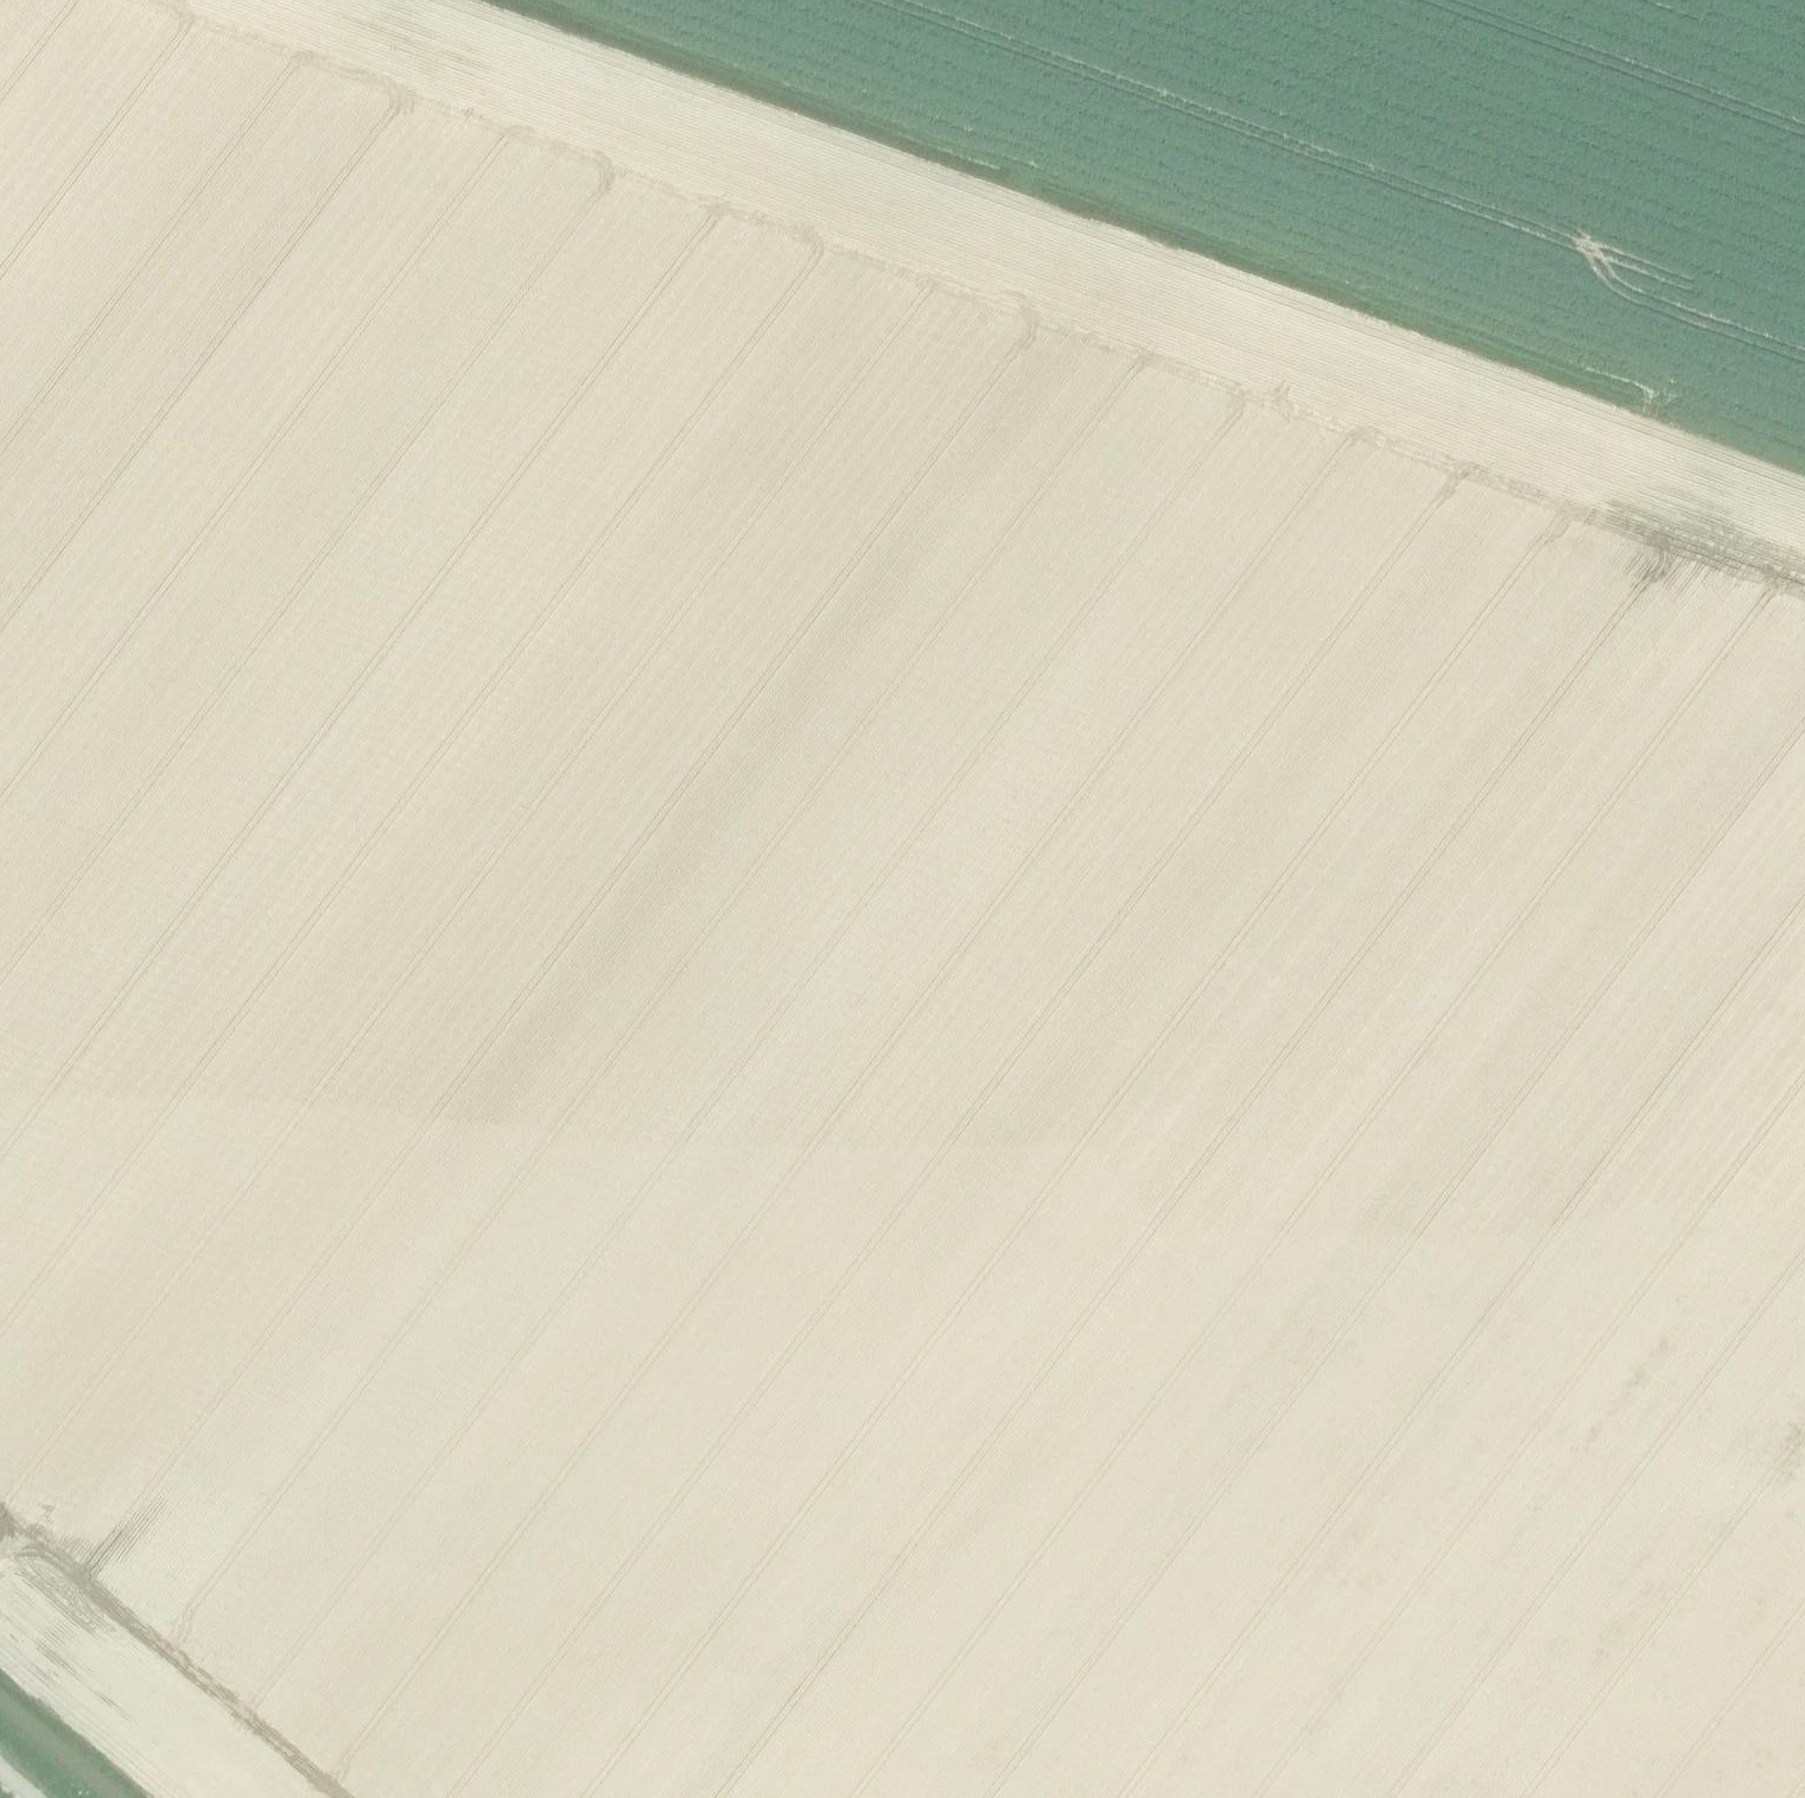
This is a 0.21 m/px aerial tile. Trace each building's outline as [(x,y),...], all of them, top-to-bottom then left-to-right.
[(126,1777),(134,1784),(140,1777),(132,1770),(126,1777)]
